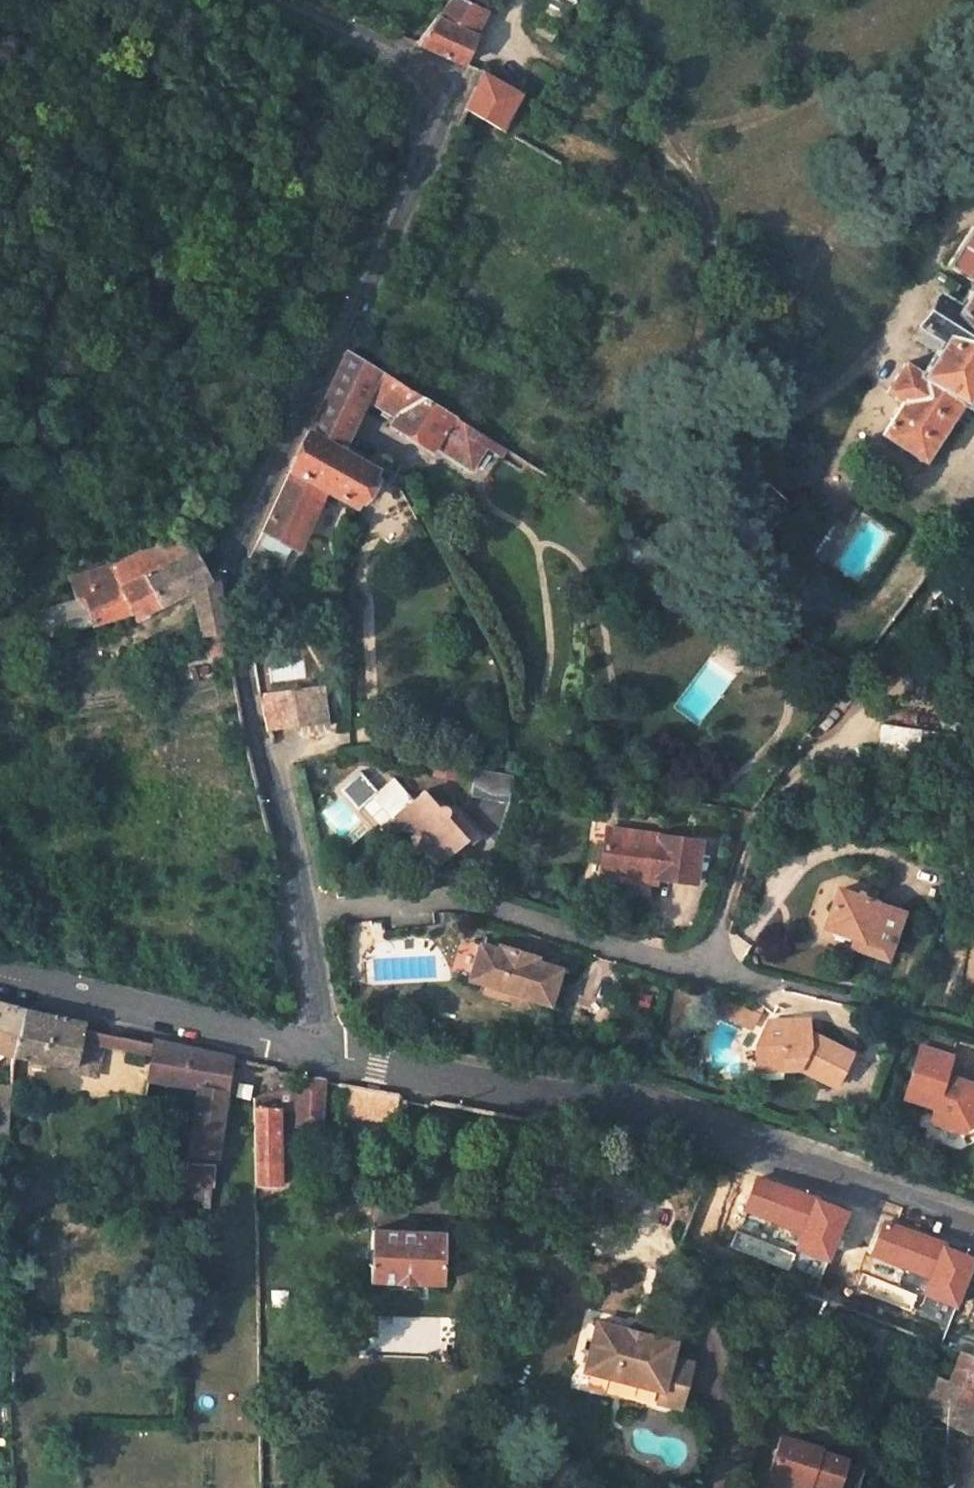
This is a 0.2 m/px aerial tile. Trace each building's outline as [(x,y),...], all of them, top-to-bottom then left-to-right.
[(440,12),(473,34),(484,10),(475,3),(477,0),(449,0),(440,12)] [(440,12),(417,42),(453,59),(460,62),(473,34),(440,12)] [(465,105),(500,126),(521,85),(482,67),(465,105)] [(972,220),(948,256),(973,274),(957,299),(943,289),(922,319),(924,321),(916,334),(935,346),(920,367),(906,358),(887,386),(905,398),(883,433),(922,459),(960,402),(964,404),(973,389),(973,220),(972,220)] [(326,394),(309,428),(307,433),(336,451),(339,445),(362,398),(394,417),(391,424),(431,449),(435,444),(469,465),(482,442),(488,433),(349,348),(326,394)] [(369,470),(336,451),(307,433),(290,469),(321,488),(352,507),(369,470)] [(482,442),(548,483),(554,473),(540,464),(488,433),(482,442)] [(401,474),(388,466),(380,480),(393,487),(401,474)] [(270,514),(263,529),(295,544),(321,488),(290,469),(270,514)] [(772,490),(752,516),(777,534),(796,508),(772,490)] [(295,544),(263,529),(246,567),(259,573),(265,561),(283,569),(295,544)] [(122,585),(196,549),(198,548),(183,531),(115,567),(122,585)] [(209,582),(203,566),(196,549),(122,585),(115,567),(114,565),(71,578),(77,599),(34,612),(43,641),(134,612),(138,620),(194,590),(209,582)] [(194,590),(196,609),(222,604),(220,592),(217,572),(218,570),(211,562),(203,566),(209,582),(194,590)] [(229,651),(222,604),(196,609),(200,638),(204,637),(206,649),(208,655),(229,651)] [(894,627),(874,653),(898,672),(919,646),(894,627)] [(157,657),(158,662),(162,686),(233,675),(229,651),(208,655),(206,649),(157,657)] [(260,697),(265,733),(326,723),(321,688),(260,697)] [(960,734),(883,724),(879,750),(956,761),(960,734)] [(361,769),(340,787),(359,808),(379,790),(361,769)] [(419,794),(379,831),(420,842),(425,847),(423,854),(424,860),(428,863),(433,866),(438,865),(462,842),(446,824),(448,820),(448,816),(446,812),(442,810),(438,810),(435,812),(423,798),(419,794)] [(480,841),(460,819),(423,798),(435,812),(438,810),(442,810),(446,812),(448,816),(448,820),(446,824),(462,842),(470,850),(480,841)] [(646,888),(692,893),(698,844),(603,832),(598,876),(622,878),(621,889),(638,891),(640,880),(647,881),(646,888)] [(597,886),(621,889),(622,878),(598,876),(597,886)] [(899,910),(833,887),(823,917),(829,929),(857,938),(862,950),(884,957),(899,910)] [(489,998),(520,1007),(527,1002),(542,1006),(552,973),(516,962),(518,956),(494,949),(493,955),(476,949),(466,984),(485,989),(489,998)] [(290,995),(280,998),(283,1012),(293,1010),(290,995)] [(9,1052),(21,1006),(0,1000),(0,1050),(9,1052)] [(62,1016),(27,1008),(21,1006),(9,1052),(70,1063),(72,1058),(86,1060),(91,1038),(100,1040),(102,1031),(80,1026),(81,1020),(62,1016)] [(807,1042),(799,1038),(800,1024),(768,1025),(752,1050),(753,1064),(781,1063),(781,1072),(798,1071),(831,1089),(847,1055),(810,1036),(807,1042)] [(100,1040),(151,1051),(152,1041),(128,1036),(102,1031),(100,1040)] [(153,1037),(152,1041),(151,1051),(148,1071),(196,1082),(187,1145),(217,1151),(231,1056),(209,1050),(153,1037)] [(944,1074),(949,1055),(918,1046),(903,1099),(930,1106),(928,1113),(945,1118),(943,1123),(962,1129),(964,1124),(973,1120),(973,1083),(944,1074)] [(781,1063),(753,1064),(753,1071),(753,1073),(781,1072),(781,1063)] [(279,1186),(277,1112),(320,1110),(320,1080),(252,1096),(254,1186),(279,1186)] [(9,1132),(10,1082),(0,1081),(0,1133),(9,1132)] [(368,1087),(345,1083),(343,1116),(365,1117),(368,1087)] [(394,1094),(368,1087),(365,1117),(394,1119),(394,1094)] [(211,1206),(213,1184),(215,1161),(185,1157),(182,1203),(211,1206)] [(373,1228),(370,1277),(441,1281),(443,1231),(373,1228)] [(643,1322),(626,1318),(624,1328),(641,1332),(643,1322)] [(677,1406),(688,1361),(667,1356),(671,1340),(641,1332),(624,1328),(593,1321),(581,1370),(658,1389),(655,1400),(677,1406)] [(956,1347),(944,1378),(933,1372),(919,1406),(925,1410),(921,1420),(950,1435),(954,1425),(963,1430),(973,1403),(973,1355),(956,1347)] [(933,1372),(924,1369),(910,1402),(919,1406),(933,1372)] [(655,1400),(646,1398),(644,1406),(675,1413),(677,1406),(655,1400)] [(861,1464),(846,1459),(846,1456),(820,1448),(820,1446),(781,1433),(768,1477),(772,1478),(792,1484),(803,1487),(807,1487),(810,1481),(811,1477),(822,1481),(821,1485),(830,1487),(854,1487),(861,1464)] [(864,1465),(861,1464),(854,1487),(857,1487),(864,1465)] [(772,1478),(768,1487),(791,1487),(792,1484),(772,1478)]
